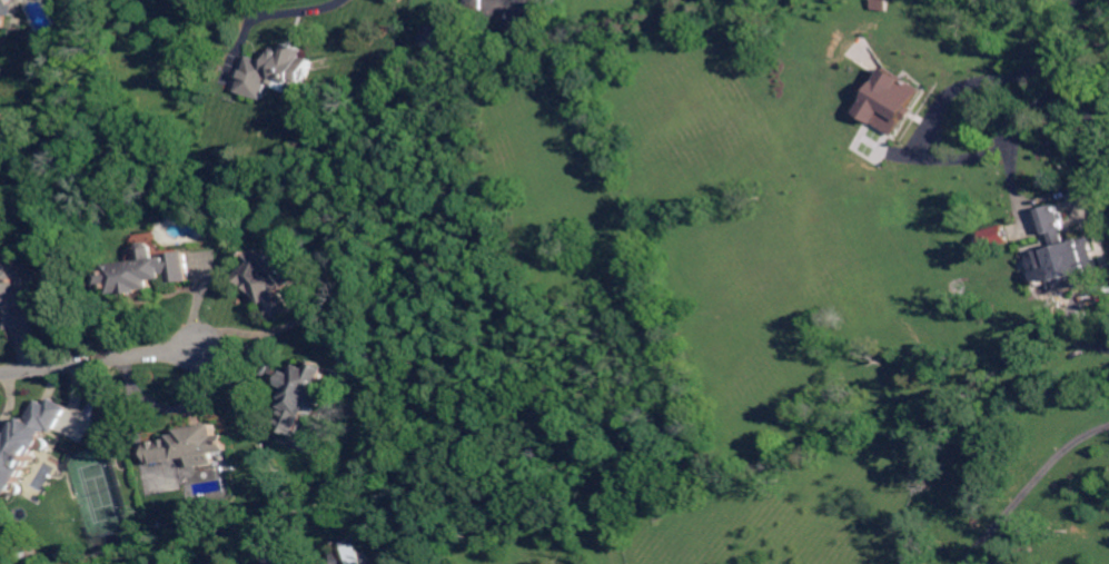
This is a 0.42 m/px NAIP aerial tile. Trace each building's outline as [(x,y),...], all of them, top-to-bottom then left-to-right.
[(8,28),(0,27),(0,0),(16,0),(14,16),(9,14),(8,28)] [(466,9),(466,0),(483,0),(483,9),(466,9)] [(542,40),(523,39),(523,34),(506,33),(507,10),(539,11),(538,26),(543,26),(542,40)] [(308,57),(317,60),(306,92),(293,88),(296,81),(284,77),(281,85),(273,81),(267,100),(240,91),(253,56),(268,61),(270,52),(276,55),(279,47),(288,50),(290,42),(310,49),(308,57)] [(859,113),(897,135),(924,88),(887,66),(859,113)] [(1071,244),(1092,238),(1101,269),(1090,273),(1093,281),(1075,287),(1072,280),(1058,284),(1048,247),(1058,245),(1057,243),(1054,235),(1054,236),(1048,209),(1065,206),(1071,231),(1068,231),(1071,244)] [(170,219),(169,208),(180,207),(181,218),(170,219)] [(988,248),(983,230),(1007,225),(1011,243),(988,248)] [(157,258),(170,257),(169,254),(190,251),(194,280),(174,284),(172,274),(168,274),(169,278),(156,279),(157,288),(145,289),(145,293),(128,294),(128,291),(117,294),(116,285),(103,286),(101,270),(113,268),(112,264),(142,260),(140,248),(145,243),(150,241),(157,247),(157,258)] [(266,256),(273,250),(297,279),(283,291),(298,310),(283,324),(265,301),(267,300),(254,285),(250,287),(241,276),(251,267),(246,259),(259,248),(266,256)] [(8,329),(0,305),(0,261),(16,256),(20,270),(26,269),(34,296),(28,298),(34,320),(8,329)] [(323,383),(330,387),(321,407),(314,404),(298,437),(278,427),(287,408),(285,406),(288,399),(285,398),(290,387),(283,384),(289,370),(297,374),(300,364),(313,369),(316,358),(331,366),(323,383)] [(50,428),(55,431),(69,405),(55,396),(50,404),(41,399),(30,417),(27,415),(23,420),(21,419),(14,432),(12,431),(0,450),(0,486),(12,494),(50,428)] [(220,436),(230,434),(234,449),(216,453),(217,463),(192,467),(191,456),(152,463),(149,442),(175,438),(175,435),(182,434),(182,429),(218,423),(220,436)] [(376,560),(377,563),(335,563),(333,554),(338,552),(336,544),(359,537),(364,554),(369,552),(372,561),(376,560)]
